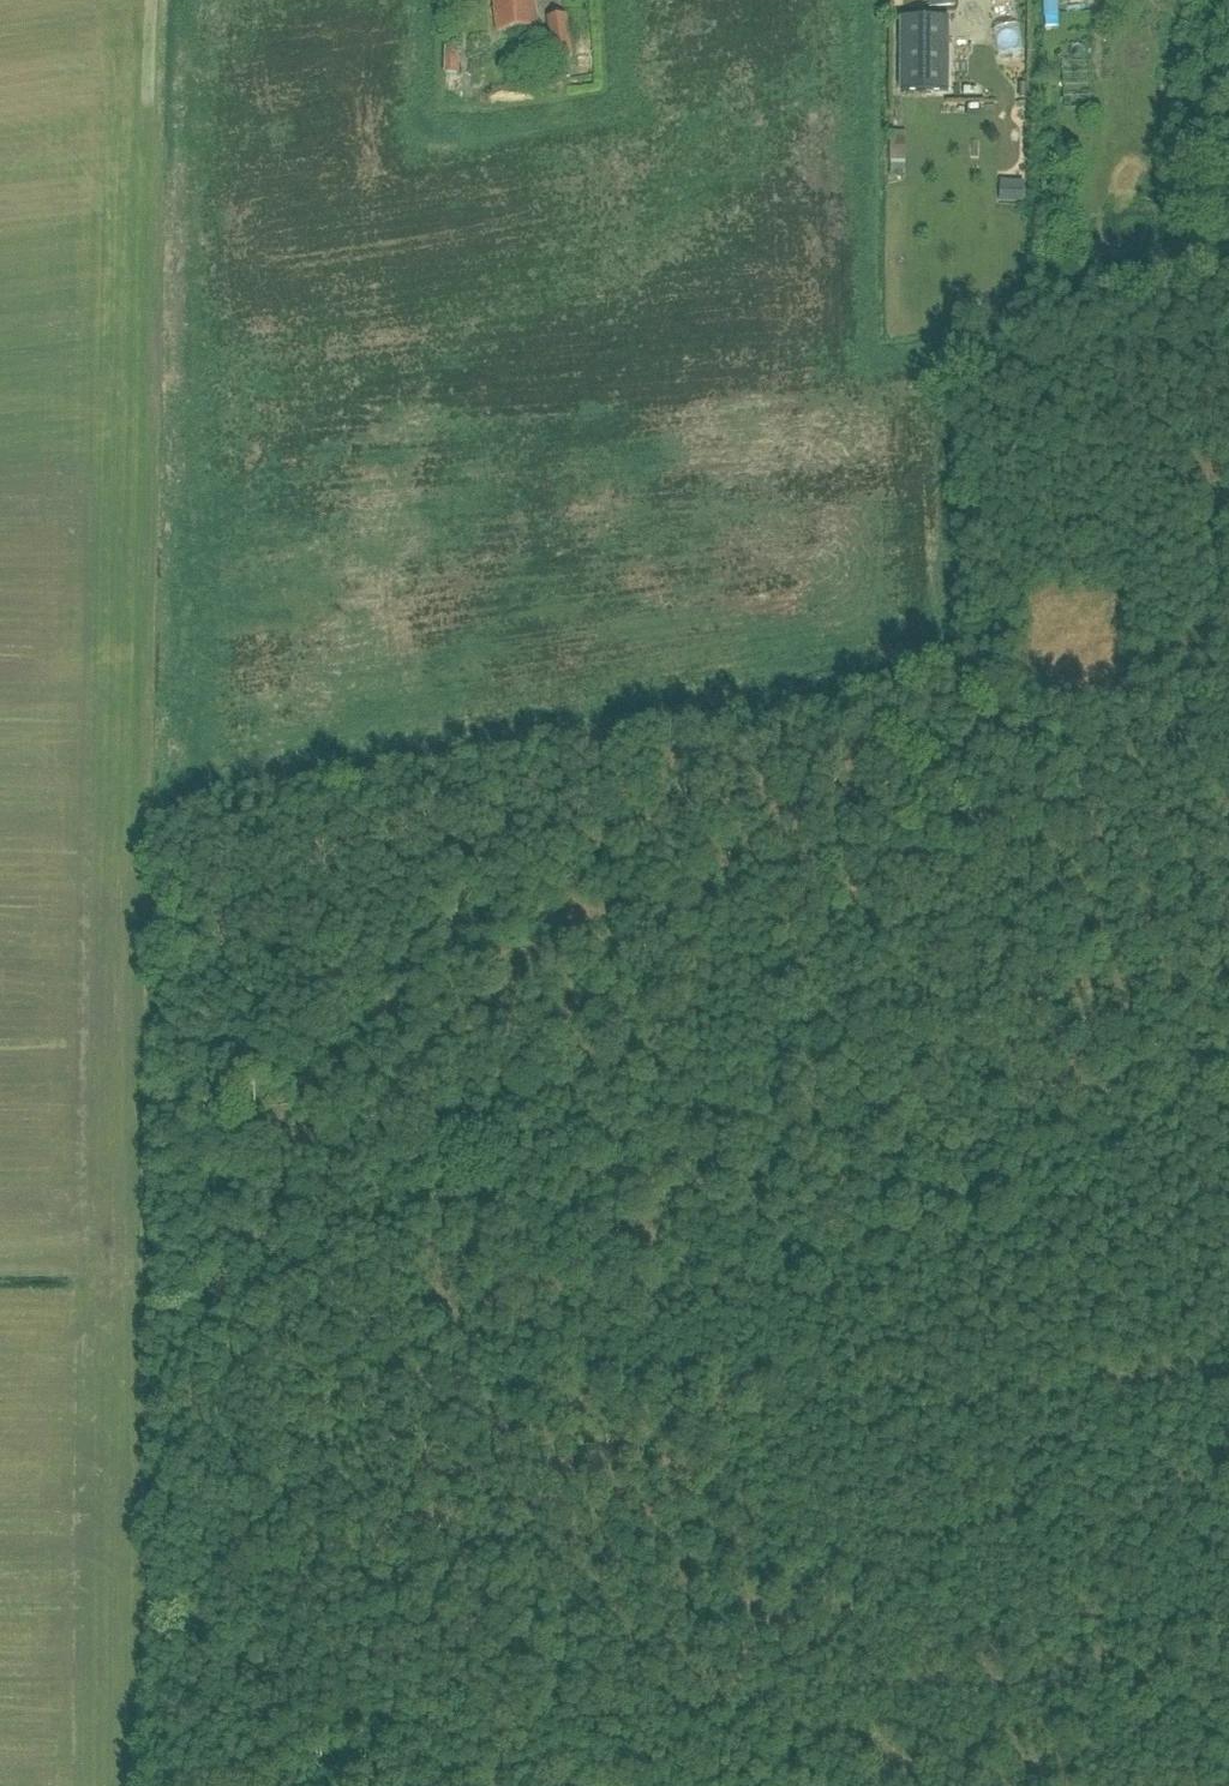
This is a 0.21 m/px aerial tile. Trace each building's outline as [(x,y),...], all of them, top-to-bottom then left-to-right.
[(496,10),(493,10),(497,34),(538,28),(534,0),(530,1),(530,0),(495,0),(496,10)] [(571,61),(566,18),(545,21),(551,64),(571,61)] [(950,20),(901,20),(900,93),(949,93),(950,20)]
